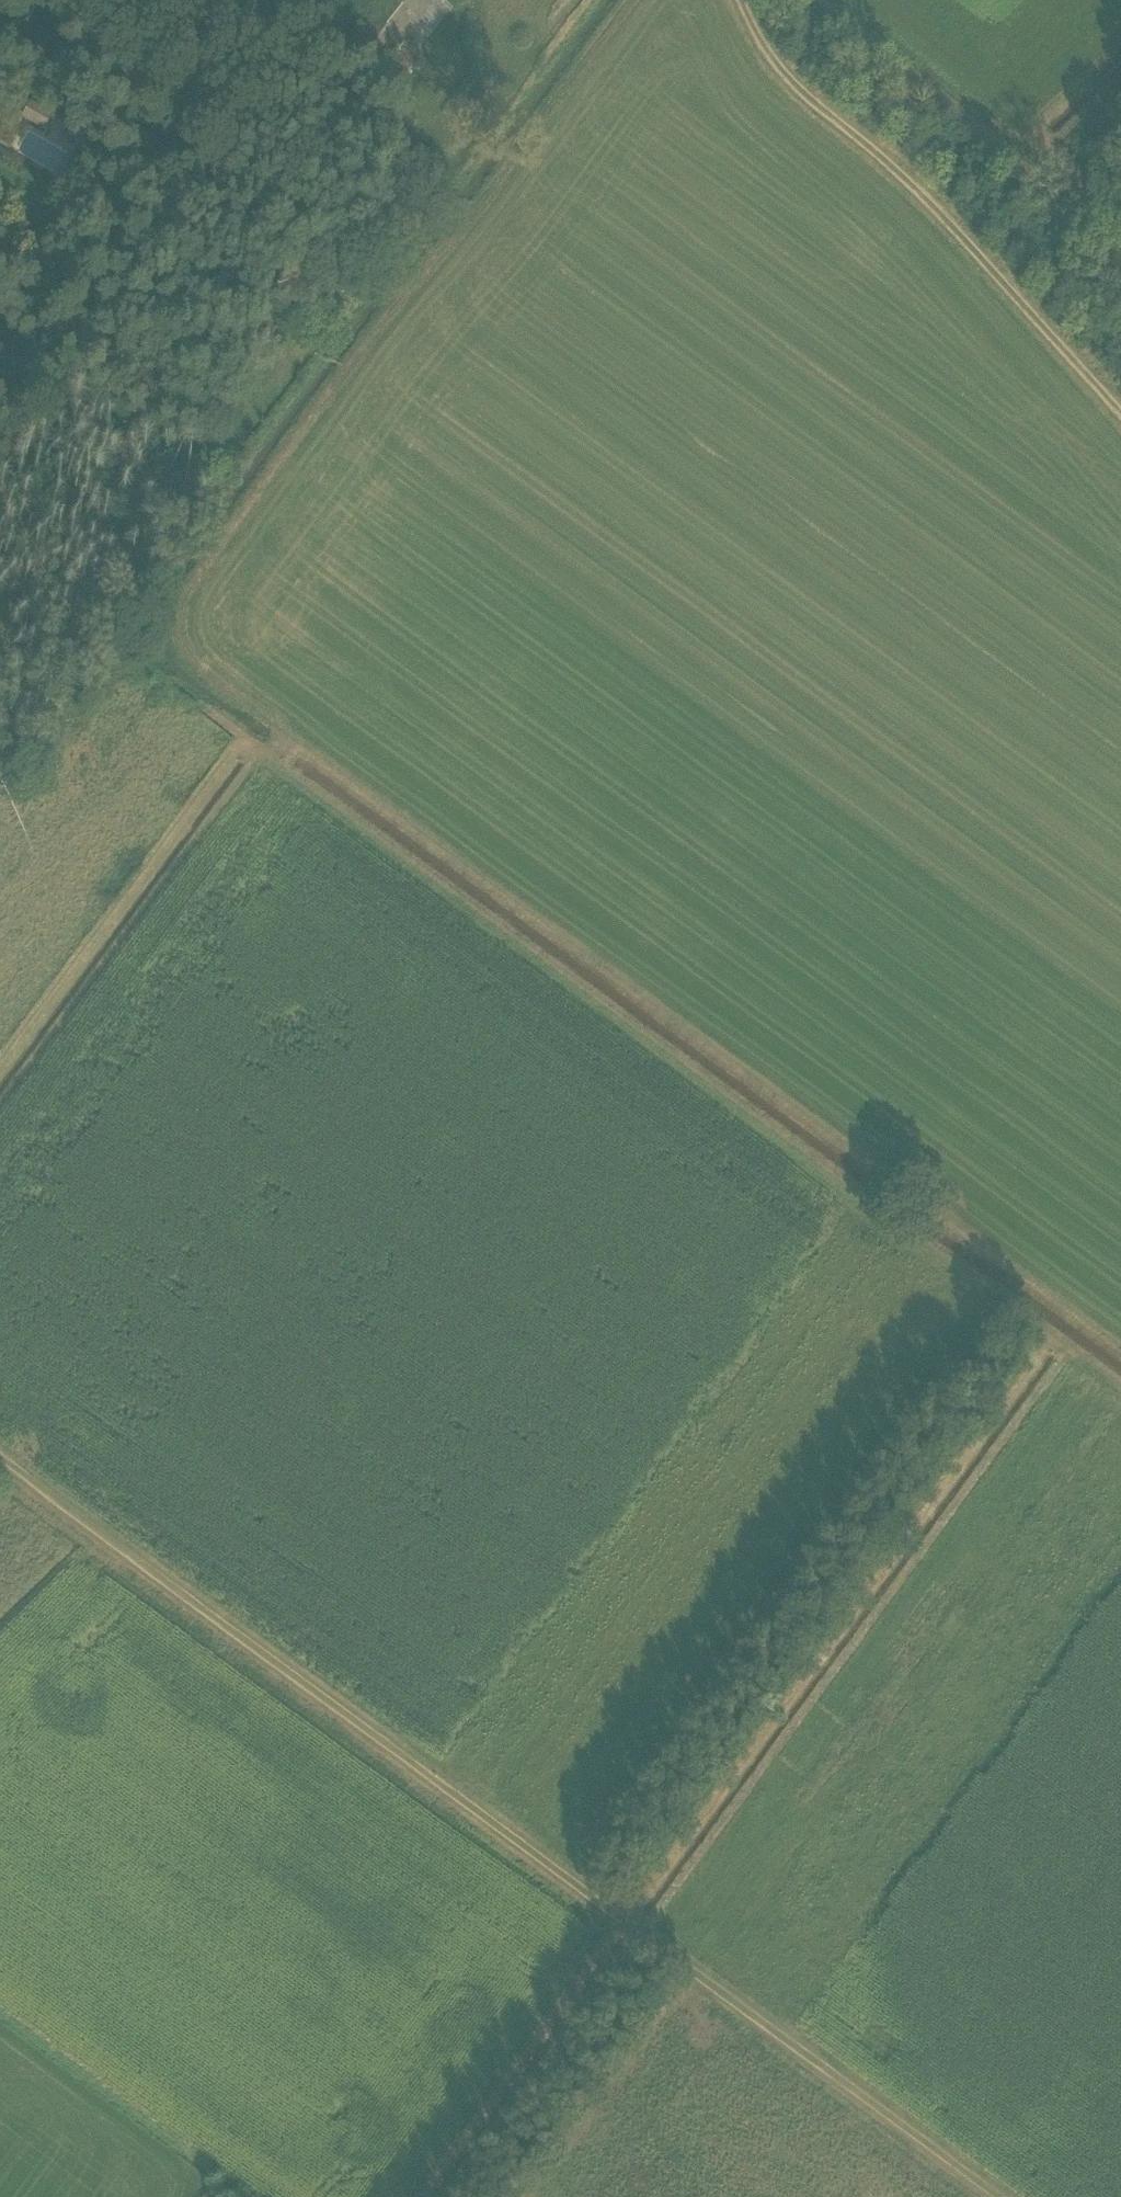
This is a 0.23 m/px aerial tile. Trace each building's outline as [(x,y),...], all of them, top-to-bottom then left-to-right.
[(404,42),(418,53),(454,7),(446,0),(380,0),(354,33),(389,60),(404,42)] [(422,57),(404,43),(391,60),(409,74),(422,57)] [(32,101),(21,119),(43,131),(53,113),(32,101)]
